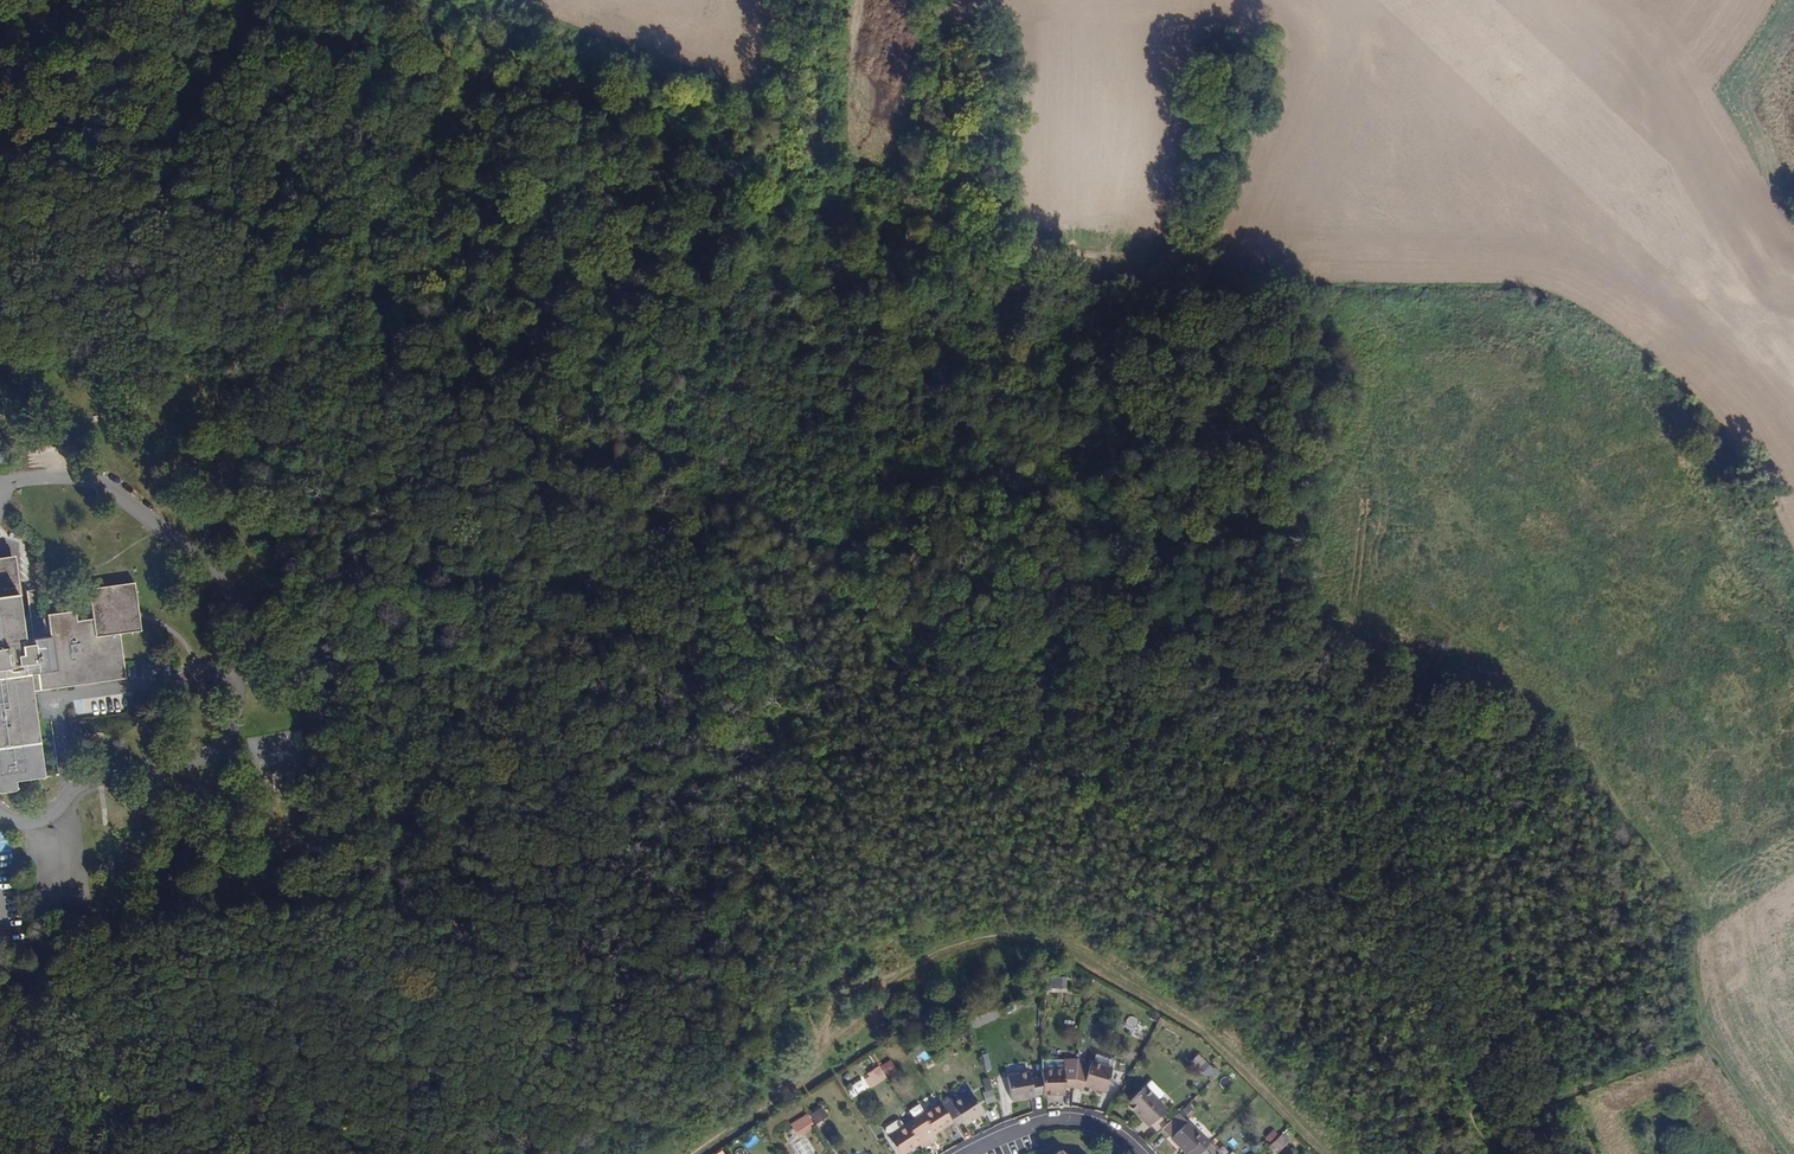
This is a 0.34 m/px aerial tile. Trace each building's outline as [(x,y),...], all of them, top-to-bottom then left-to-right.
[(19,788),(17,779),(48,776),(36,692),(129,679),(122,635),(144,632),(136,583),(90,589),(95,620),(79,622),(78,612),(50,616),(53,634),(29,638),(18,555),(0,557),(0,789),(19,788)] [(1040,1077),(1040,1094),(1063,1094),(1063,1087),(1072,1088),(1074,1071),(1076,1060),(1062,1060),(1062,1061),(1063,1071),(1040,1071),(1040,1077)] [(1040,1061),(1040,1071),(1063,1071),(1062,1061),(1040,1061)] [(1074,1071),(1072,1088),(1082,1090),(1084,1085),(1104,1091),(1111,1071),(1090,1064),(1086,1075),(1074,1071)] [(880,1069),(867,1077),(872,1085),(885,1077),(880,1069)] [(1010,1099),(1040,1094),(1040,1077),(1030,1079),(1028,1073),(1007,1077),(1010,1099)] [(1151,1078),(1144,1085),(1158,1098),(1164,1092),(1151,1078)] [(1144,1085),(1127,1101),(1149,1124),(1166,1108),(1144,1085)] [(951,1122),(954,1126),(962,1121),(964,1123),(982,1112),(969,1092),(951,1104),(952,1106),(944,1111),(951,1122)] [(912,1119),(928,1144),(937,1139),(934,1134),(951,1122),(944,1111),(939,1102),(912,1119)] [(1209,1142),(1180,1112),(1162,1128),(1185,1152),(1184,1153),(1197,1153),(1209,1142)] [(928,1144),(912,1119),(902,1126),(887,1136),(886,1136),(898,1153),(903,1153),(918,1144),(921,1149),(928,1144)] [(884,1131),(887,1136),(902,1126),(899,1121),(895,1120),(885,1127),(884,1131)] [(1278,1137),(1267,1147),(1271,1151),(1277,1146),(1279,1149),(1284,1143),(1278,1137)] [(1197,1153),(1221,1153),(1209,1142),(1197,1153)]
